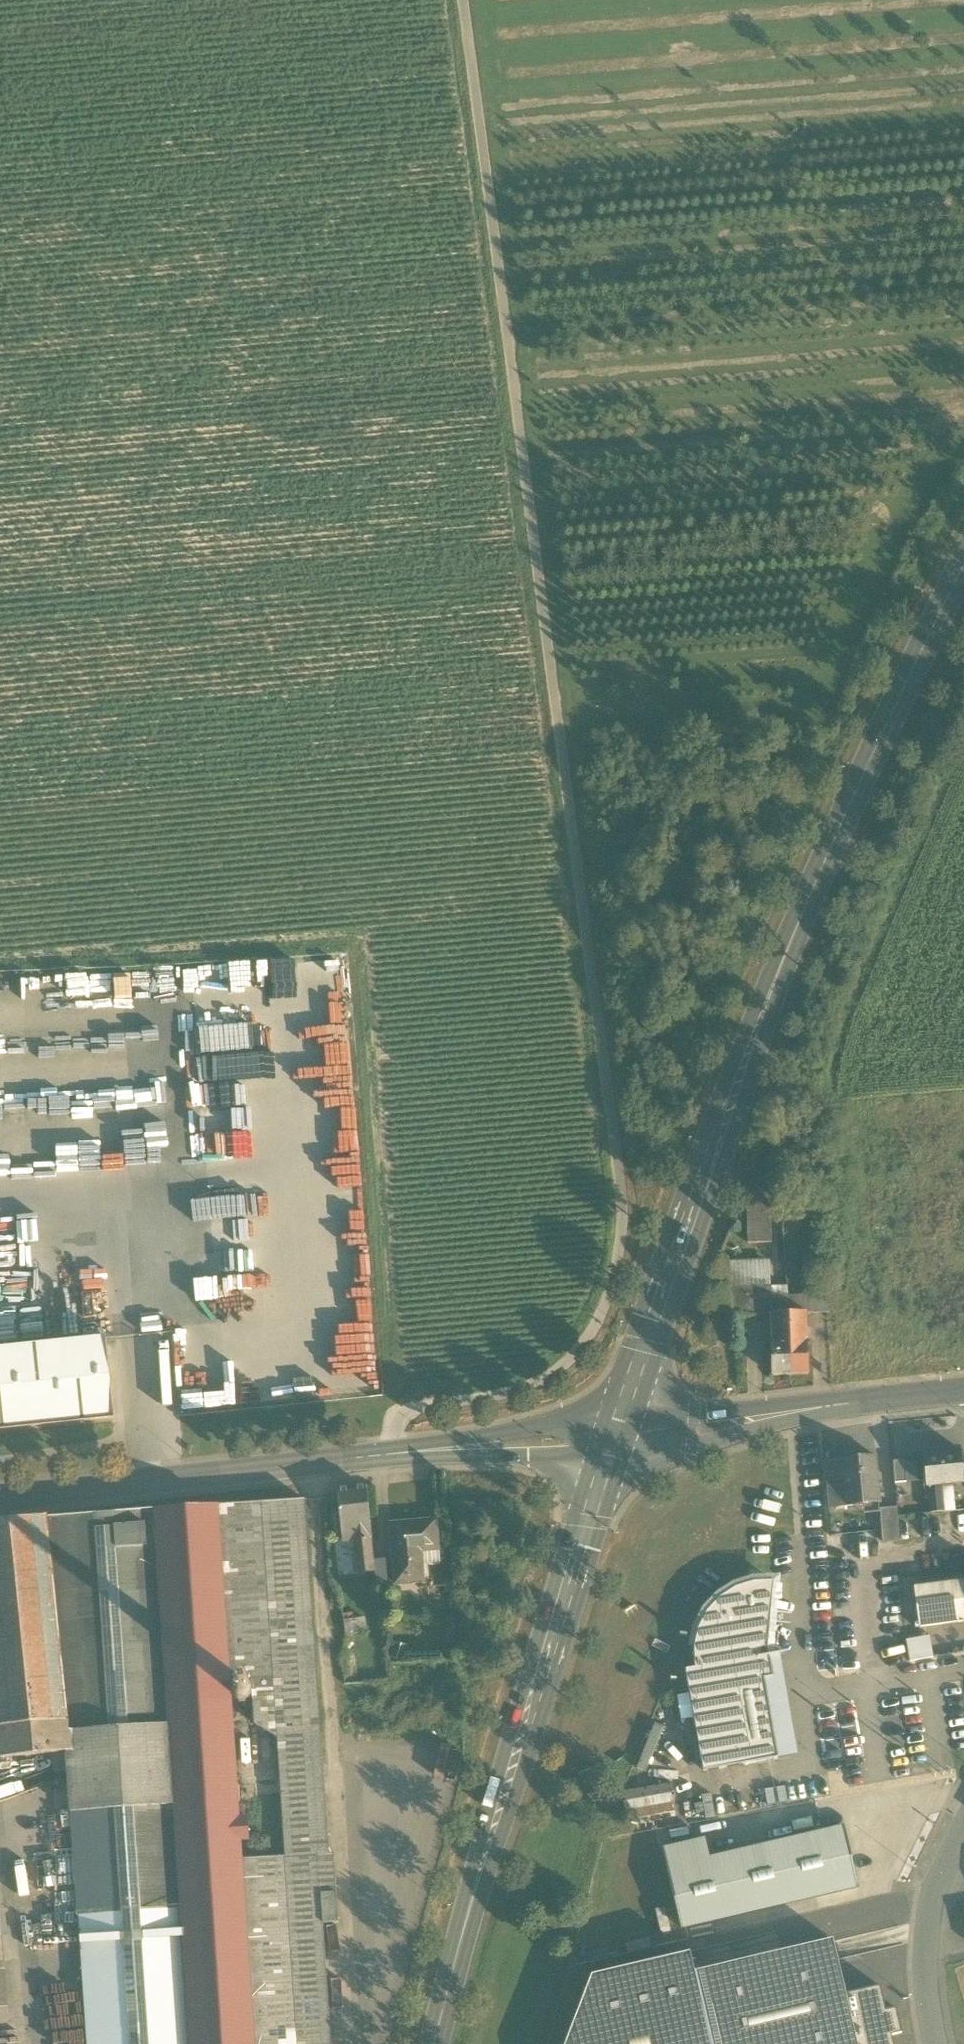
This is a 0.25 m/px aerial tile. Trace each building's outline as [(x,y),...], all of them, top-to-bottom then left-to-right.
[(747,1202),(747,1243),(771,1243),(770,1202),(747,1202)] [(722,1263),(726,1290),(744,1289),(761,1288),(771,1288),(769,1261),(722,1263)] [(806,1313),(806,1314),(807,1314),(829,1314),(828,1285),(803,1285),(804,1294),(806,1294),(806,1313)] [(771,1288),(761,1288),(762,1315),(771,1315),(770,1297),(788,1296),(788,1295),(787,1287),(771,1288)] [(761,1288),(744,1289),(745,1316),(762,1315),(761,1288)] [(788,1296),(788,1313),(806,1313),(806,1294),(804,1294),(788,1295),(788,1296)] [(790,1375),(791,1375),(788,1313),(788,1296),(770,1297),(771,1315),(773,1376),(790,1375)] [(806,1314),(806,1313),(788,1313),(791,1375),(808,1374),(806,1314)] [(120,1365),(173,1363),(172,1334),(119,1335),(120,1365)] [(113,1418),(105,1339),(0,1349),(0,1430),(113,1418)] [(923,1453),(927,1487),(928,1487),(940,1486),(952,1485),(962,1484),(959,1449),(923,1453)] [(845,1507),(881,1503),(876,1457),(840,1460),(840,1461),(845,1507)] [(895,1483),(906,1482),(905,1463),(905,1460),(893,1461),(895,1483)] [(825,1462),(829,1509),(845,1507),(840,1461),(826,1462),(825,1462)] [(905,1463),(906,1482),(918,1481),(916,1462),(905,1463)] [(940,1486),(943,1512),(955,1511),(952,1485),(940,1486)] [(928,1487),(931,1513),(943,1512),(940,1486),(928,1487)] [(338,1500),(340,1525),(351,1524),(353,1540),(355,1554),(371,1552),(370,1539),(371,1539),(366,1488),(337,1491),(338,1500)] [(216,1506),(253,2043),(330,2043),(322,1925),(338,1924),(335,1874),(319,1875),(317,1855),(328,1855),(304,1500),(216,1506)] [(216,1506),(156,1510),(182,1906),(191,2043),(253,2043),(216,1506)] [(880,1510),(882,1543),(899,1541),(897,1508),(880,1510)] [(67,1752),(78,1913),(182,1906),(156,1510),(45,1518),(64,1722),(67,1752)] [(64,1722),(45,1518),(0,1523),(0,1728),(64,1722)] [(391,1525),(396,1584),(423,1581),(420,1551),(438,1549),(435,1521),(391,1525)] [(342,1541),(353,1540),(351,1524),(340,1525),(342,1541)] [(355,1554),(357,1574),(374,1572),(371,1552),(355,1554)] [(914,1588),(963,1581),(963,1577),(913,1583),(914,1588)] [(685,1670),(703,1771),(777,1758),(763,1679),(773,1677),(769,1657),(767,1647),(773,1581),(754,1582),(736,1588),(720,1598),(707,1612),(698,1629),(694,1647),(695,1666),(695,1668),(685,1670)] [(919,1627),(963,1622),(963,1581),(914,1588),(919,1627)] [(342,1614),(343,1634),(375,1632),(373,1612),(342,1614)] [(906,1641),(910,1662),(933,1658),(929,1636),(906,1641)] [(763,1679),(777,1758),(796,1754),(779,1655),(769,1657),(773,1677),(763,1679)] [(64,1722),(0,1728),(0,1759),(67,1752),(64,1722)] [(669,1784),(622,1789),(624,1813),(671,1808),(669,1784)] [(824,1832),(708,1860),(703,1840),(663,1850),(681,1929),(838,1892),(858,1888),(844,1827),(824,1832)] [(333,1854),(328,1855),(317,1855),(319,1875),(335,1874),(333,1854)] [(182,1906),(78,1913),(87,2043),(191,2043),(182,1906)] [(695,1972),(712,2043),(893,2043),(891,2036),(901,2034),(895,2008),(894,2009),(895,2011),(886,2013),(885,2011),(880,1986),(845,1994),(832,1940),(695,1972)] [(695,1972),(694,1972),(690,1953),(591,1976),(565,2043),(712,2043),(695,1972)]
